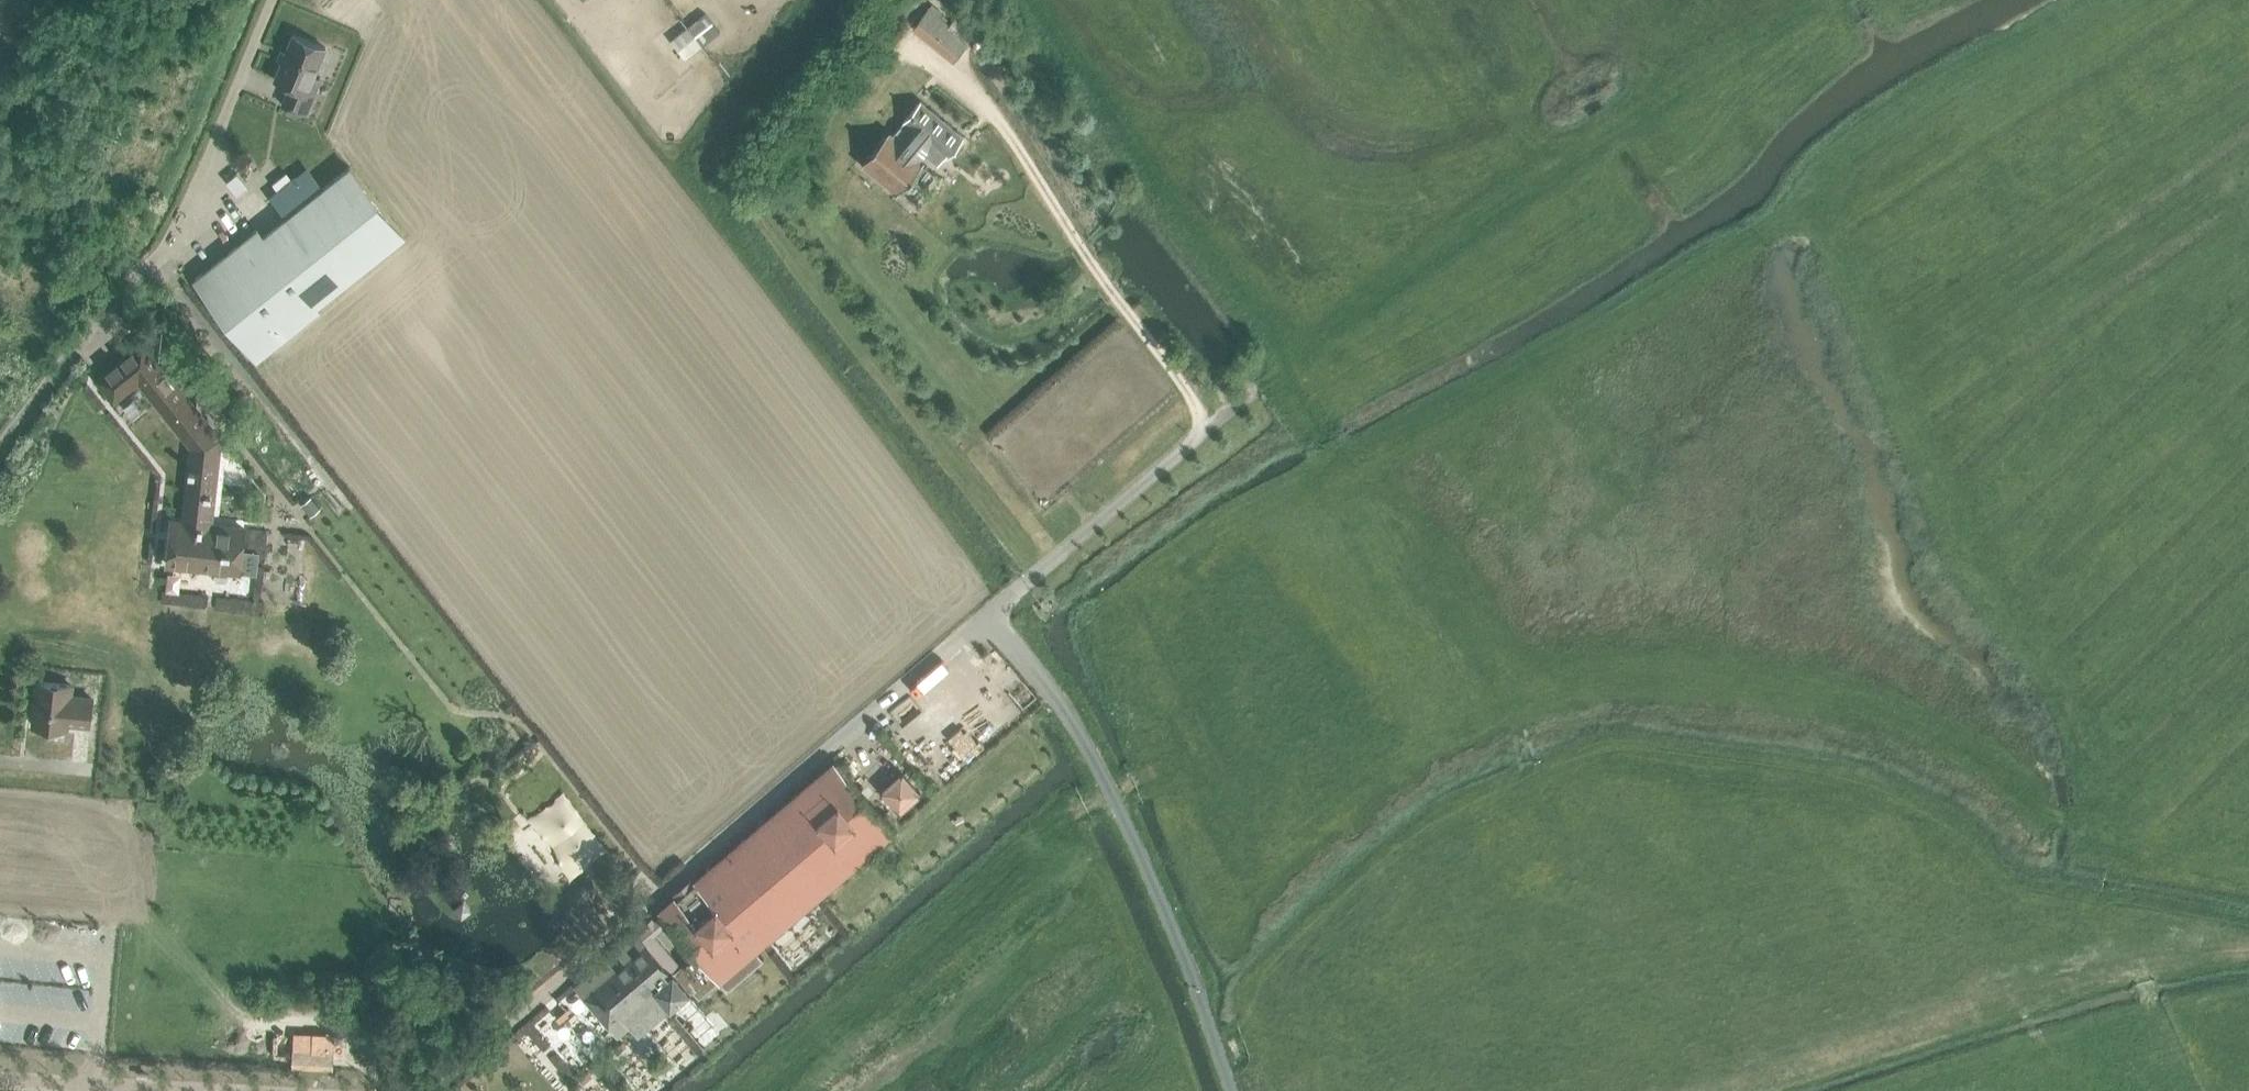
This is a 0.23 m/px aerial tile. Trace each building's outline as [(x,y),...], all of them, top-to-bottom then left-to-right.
[(913,27),(953,60),(967,43),(947,27),(950,23),(929,7),(913,27)] [(307,113),(320,80),(313,77),(325,47),(293,34),(274,79),(290,85),(282,103),(307,113)] [(889,132),(862,164),(896,193),(923,161),(921,159),(926,153),(938,163),(963,136),(920,101),(892,135),(889,132)] [(194,279),(255,354),(404,235),(349,166),(264,234),(258,228),(194,279)] [(139,379),(192,446),(184,522),(172,520),(167,564),(239,572),(245,525),(213,520),(222,437),(145,341),(97,378),(114,399),(139,379)] [(310,493),(300,501),(309,513),(320,505),(310,493)] [(304,579),(308,576),(309,567),(306,563),(302,562),(298,565),(296,575),(299,578),(304,579)] [(33,725),(48,727),(68,729),(68,725),(90,727),(93,695),(72,692),(74,685),(38,681),(33,725)] [(835,762),(659,912),(662,915),(668,922),(694,953),(681,964),(673,971),(690,991),(693,988),(699,995),(717,980),(727,992),(764,960),(753,948),(892,829),(835,762)] [(636,933),(574,986),(617,1036),(661,998),(670,1008),(690,991),(673,971),(671,973),(645,942),(668,922),(662,915),(638,935),(636,933)]
